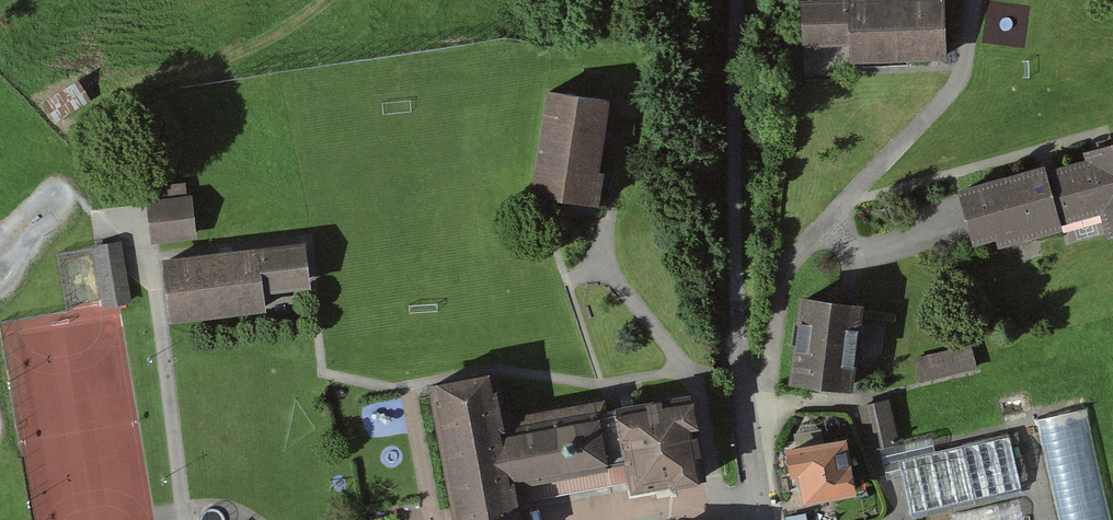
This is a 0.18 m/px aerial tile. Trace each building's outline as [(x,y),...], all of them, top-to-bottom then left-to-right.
[(803,45),(849,43),(849,62),(946,58),(944,0),(828,0),(801,1),(803,45)] [(611,102),(547,92),(532,195),(596,204),(611,102)] [(973,249),(998,242),(1000,250),(1061,234),(1059,226),(1102,215),(1108,240),(1112,239),(1112,147),(1083,155),(1085,164),(1045,174),(1044,171),(958,192),(973,249)] [(190,196),(147,201),(152,242),(195,237),(190,196)] [(304,242),(163,260),(171,322),(267,311),(265,293),(309,287),(304,242)] [(94,248),(101,304),(128,301),(121,244),(94,248)] [(849,394),(860,308),(800,300),(789,386),(849,394)] [(970,345),(915,359),(920,381),(975,367),(970,345)] [(433,388),(458,519),(520,519),(514,489),(627,468),(632,498),(707,483),(690,398),(605,414),(603,402),(507,421),(498,375),(433,388)] [(887,402),(860,408),(870,451),(897,445),(887,402)] [(1042,418),(1059,519),(1110,519),(1092,410),(1042,418)] [(1021,491),(1009,433),(898,456),(910,514),(1021,491)] [(855,497),(846,442),(785,453),(790,481),(798,480),(803,506),(855,497)] [(1020,498),(956,517),(957,519),(1026,519),(1020,498)]
